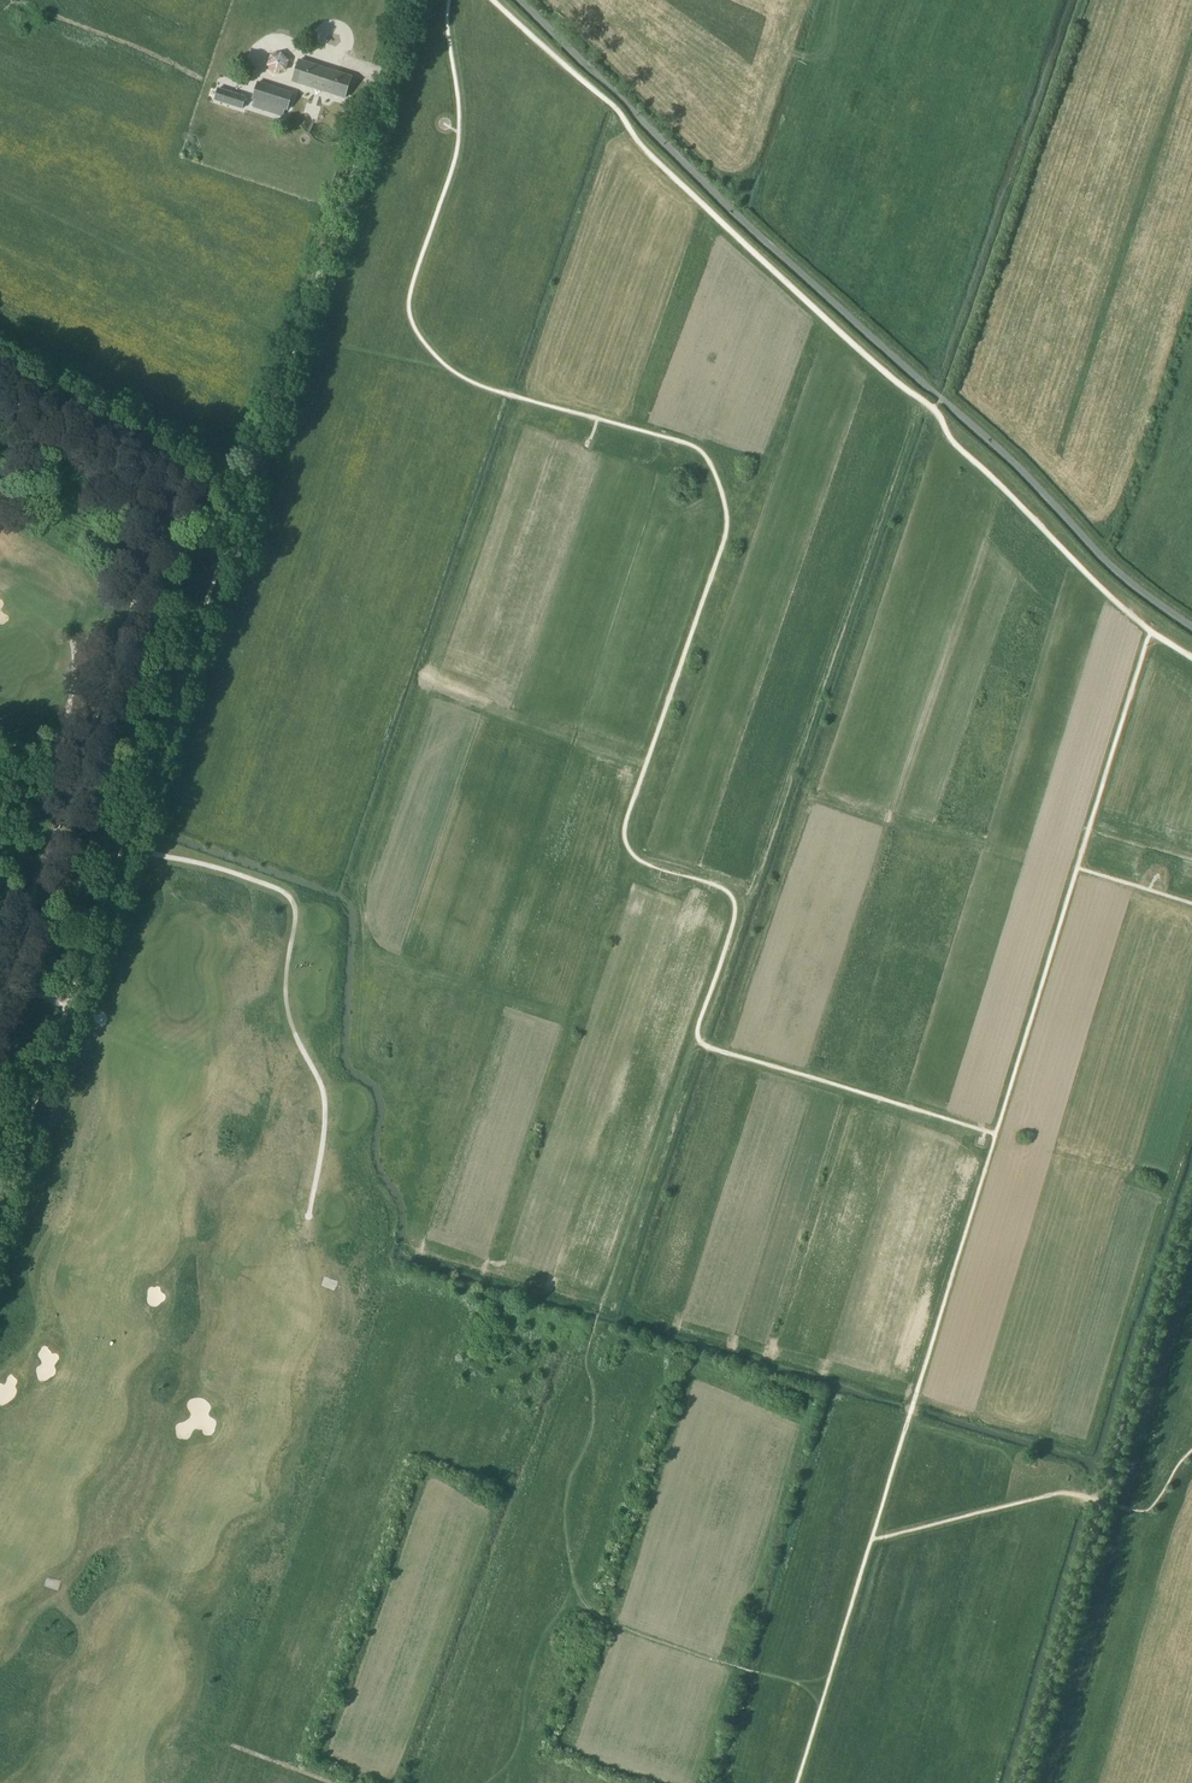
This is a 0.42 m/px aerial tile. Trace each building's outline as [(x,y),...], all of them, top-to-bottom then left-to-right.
[(292,82),(344,98),(351,77),(299,60),(292,82)] [(252,100),(287,110),(292,93),(258,82),(252,100)] [(214,100),(242,109),(246,97),(218,88),(214,100)]
